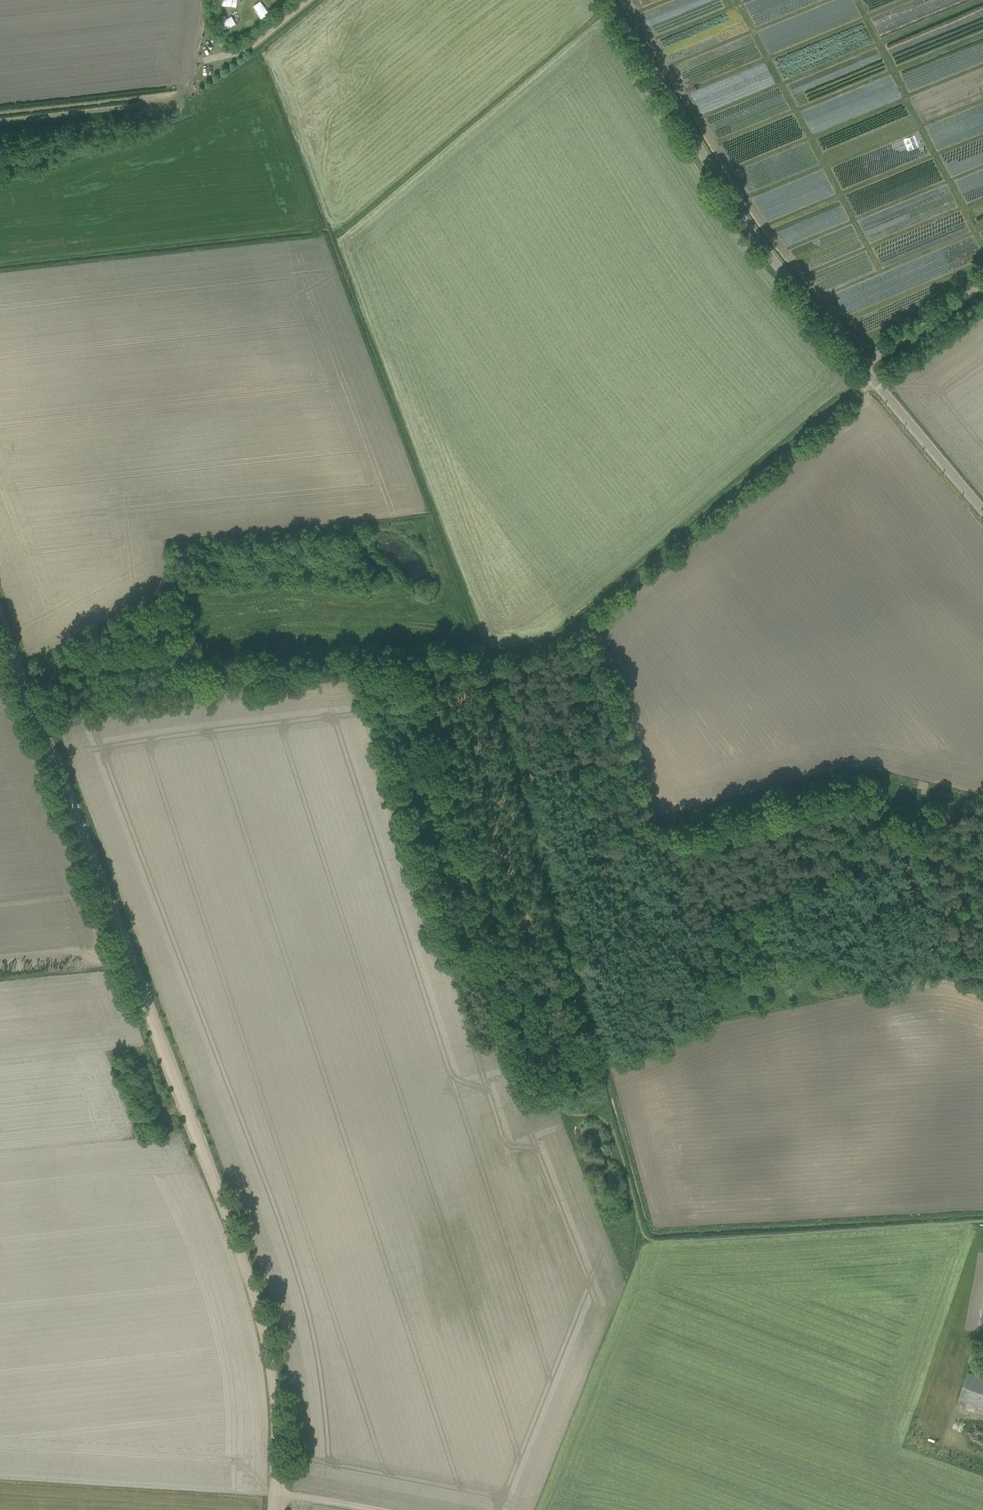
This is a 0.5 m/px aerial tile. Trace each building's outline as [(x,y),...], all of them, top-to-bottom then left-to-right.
[(982,1407),(982,1377),(968,1372),(958,1399),(982,1407)]
